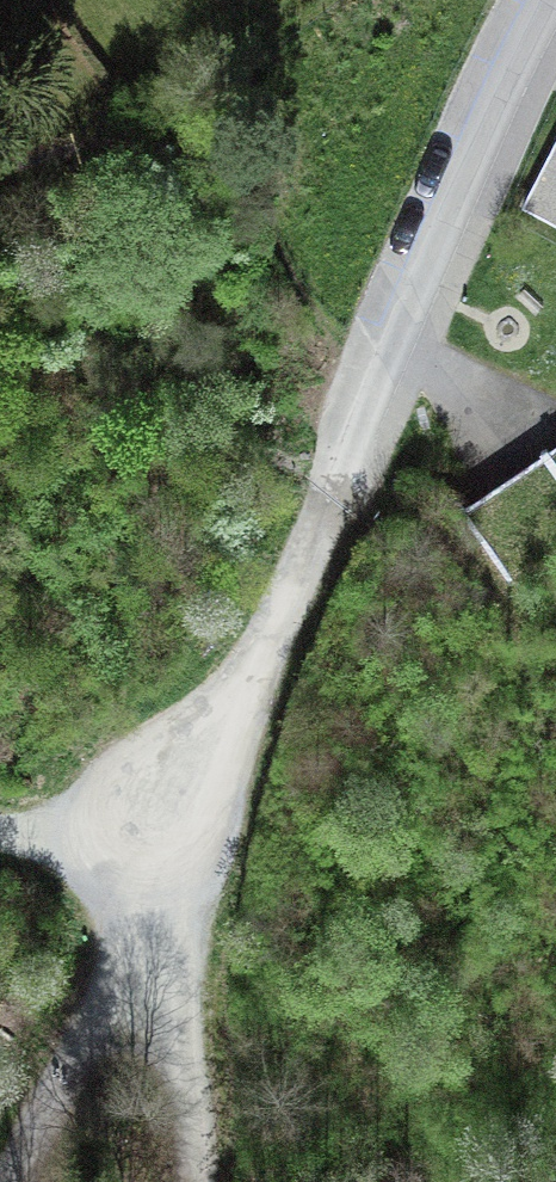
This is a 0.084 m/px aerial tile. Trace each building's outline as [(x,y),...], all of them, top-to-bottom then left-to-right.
[(527,199),(555,216),(555,149),(527,199)] [(472,520),(519,594),(555,571),(555,467),(472,520)]
